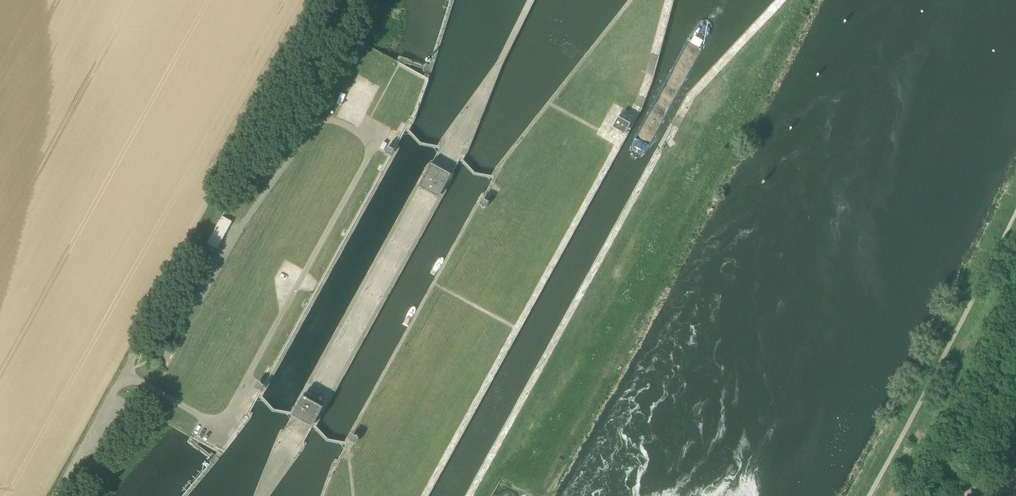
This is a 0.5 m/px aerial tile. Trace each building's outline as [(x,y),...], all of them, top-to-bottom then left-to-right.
[(625,134),(631,123),(619,116),(613,127),(625,134)] [(452,174),(432,162),(418,187),(439,198),(452,174)] [(490,201),(488,200),(483,197),(479,205),(486,209),(490,201)] [(217,248),(216,249),(217,249),(221,243),(220,243),(221,241),(222,241),(223,239),(224,236),(225,236),(233,221),(228,219),(232,213),(226,210),(207,244),(210,245),(210,244),(212,246),(214,247),(215,247),(217,248)] [(304,395),(292,416),(312,427),(324,406),(326,402),(306,391),(304,395)] [(360,437),(354,433),(353,433),(349,440),(356,444),(360,437)]
